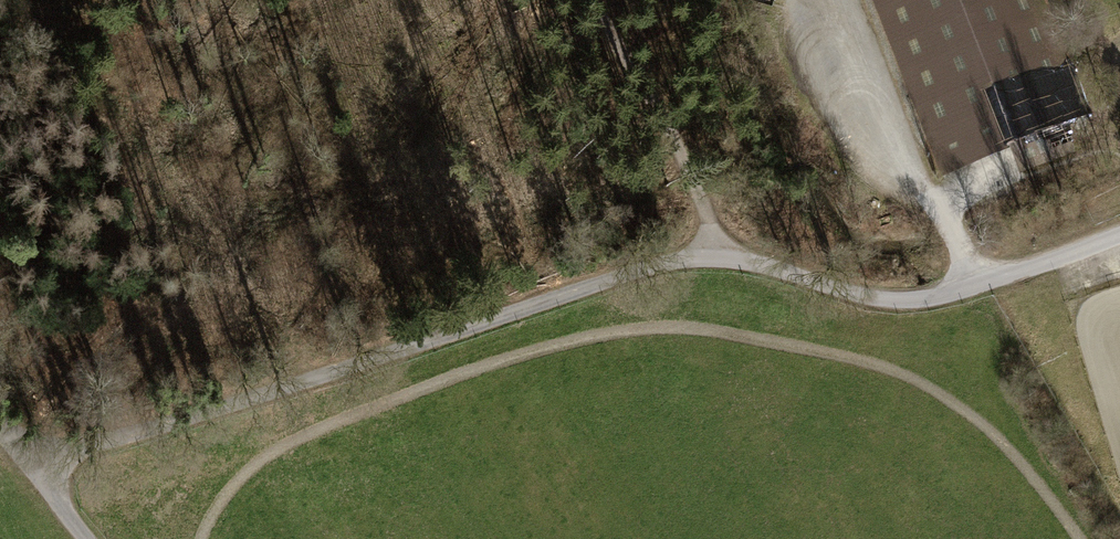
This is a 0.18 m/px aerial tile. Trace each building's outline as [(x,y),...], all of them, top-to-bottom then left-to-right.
[(1041,0),(873,0),(941,171),(1011,143),(1022,171),(1072,151),(1061,123),(1087,113),(1041,0)]
